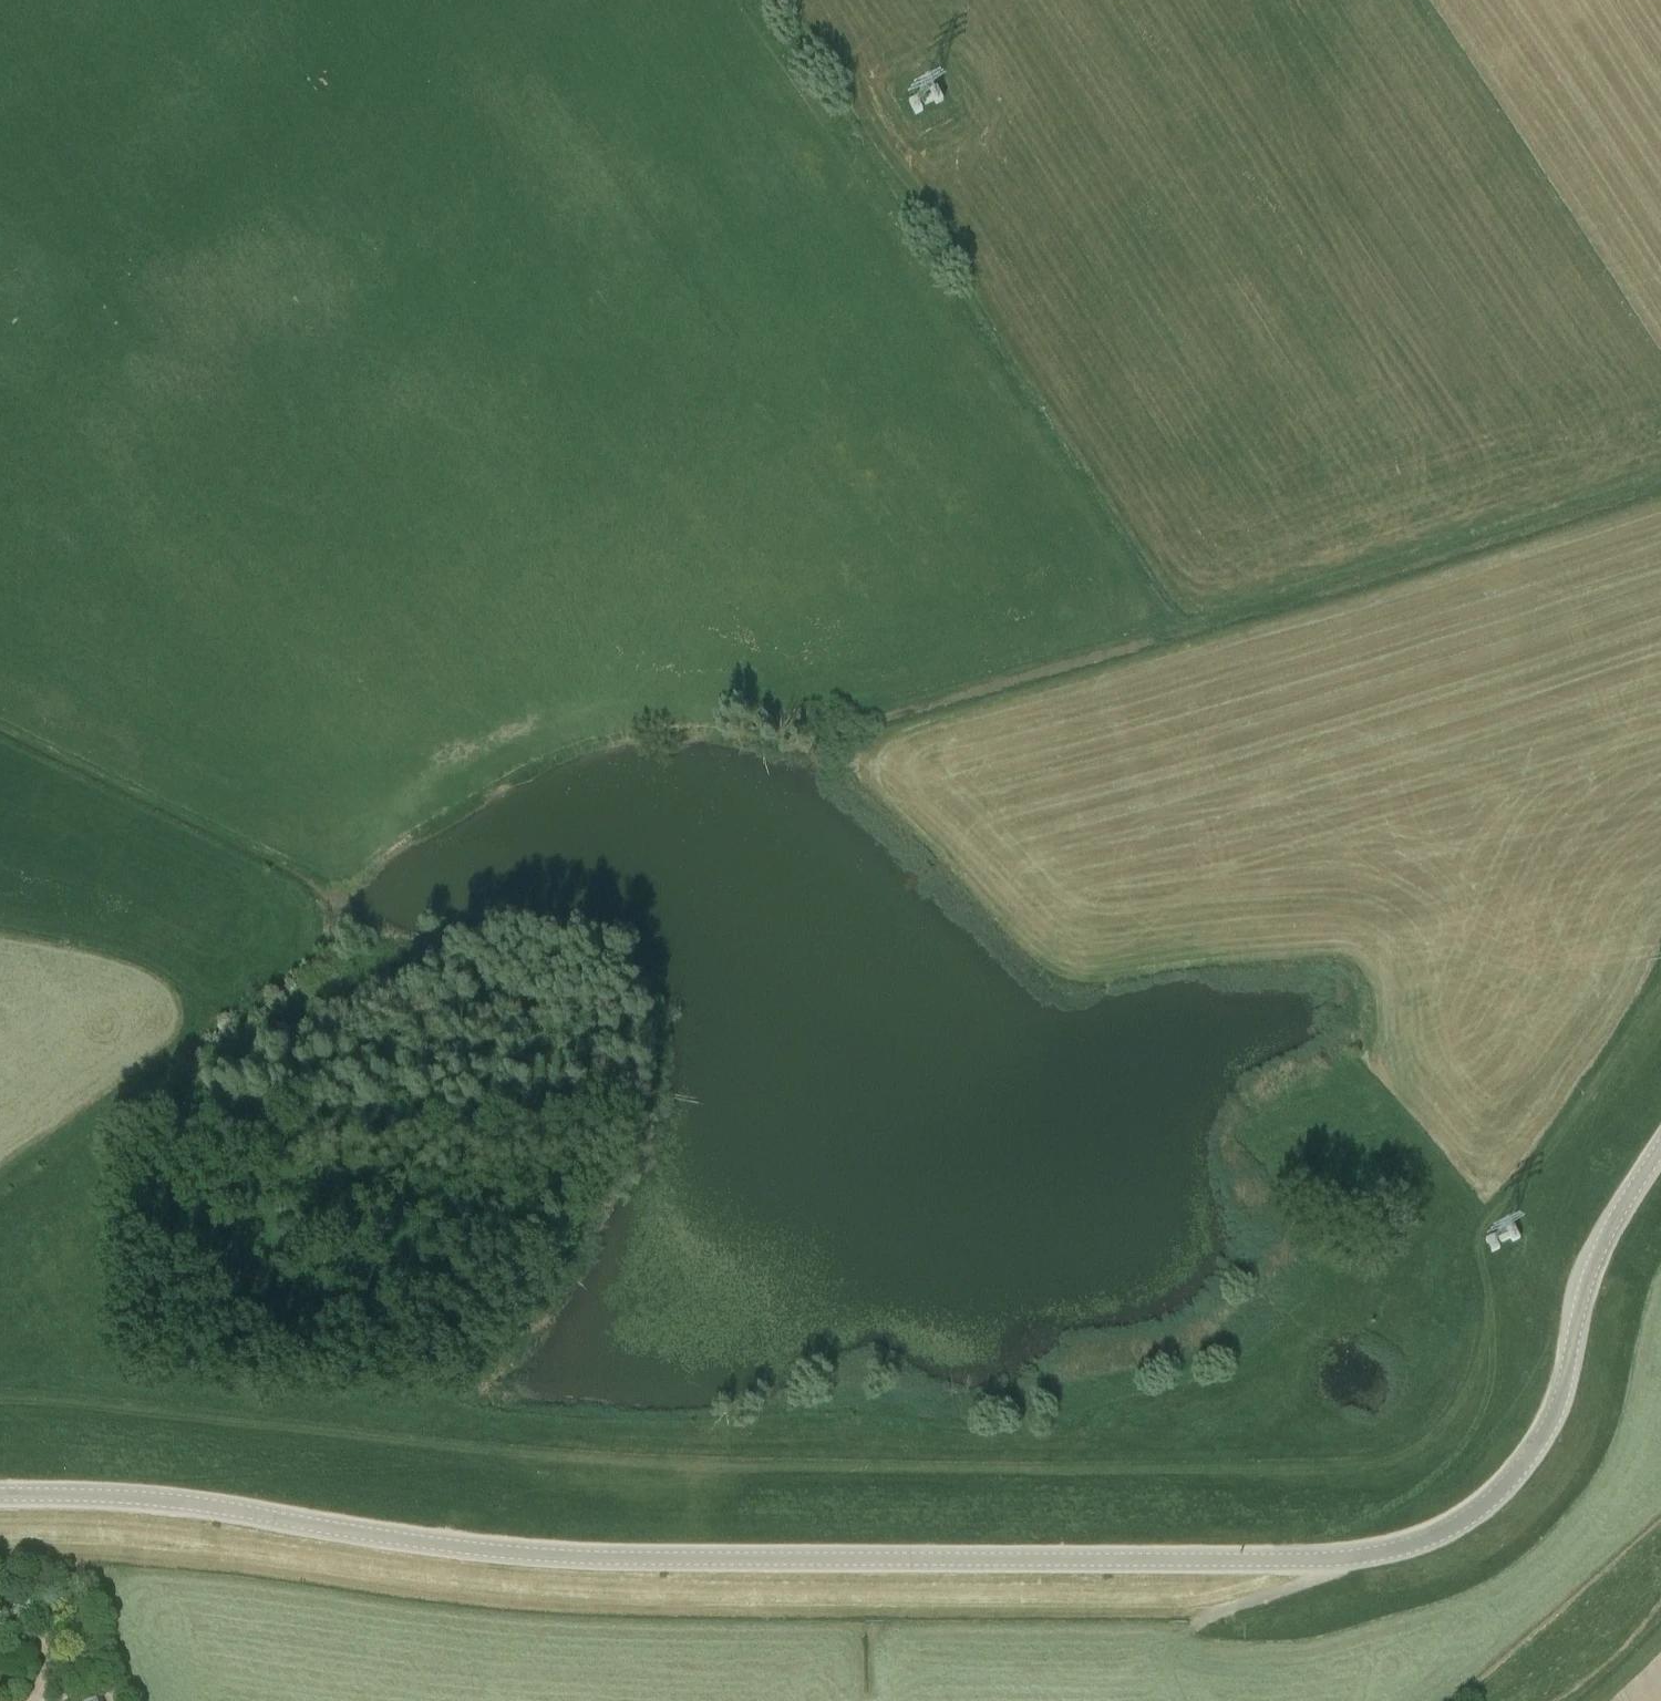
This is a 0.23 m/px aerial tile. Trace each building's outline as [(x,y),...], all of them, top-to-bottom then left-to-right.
[(1491,1249),(1519,1235),(1512,1220),(1484,1234),(1491,1249)]
